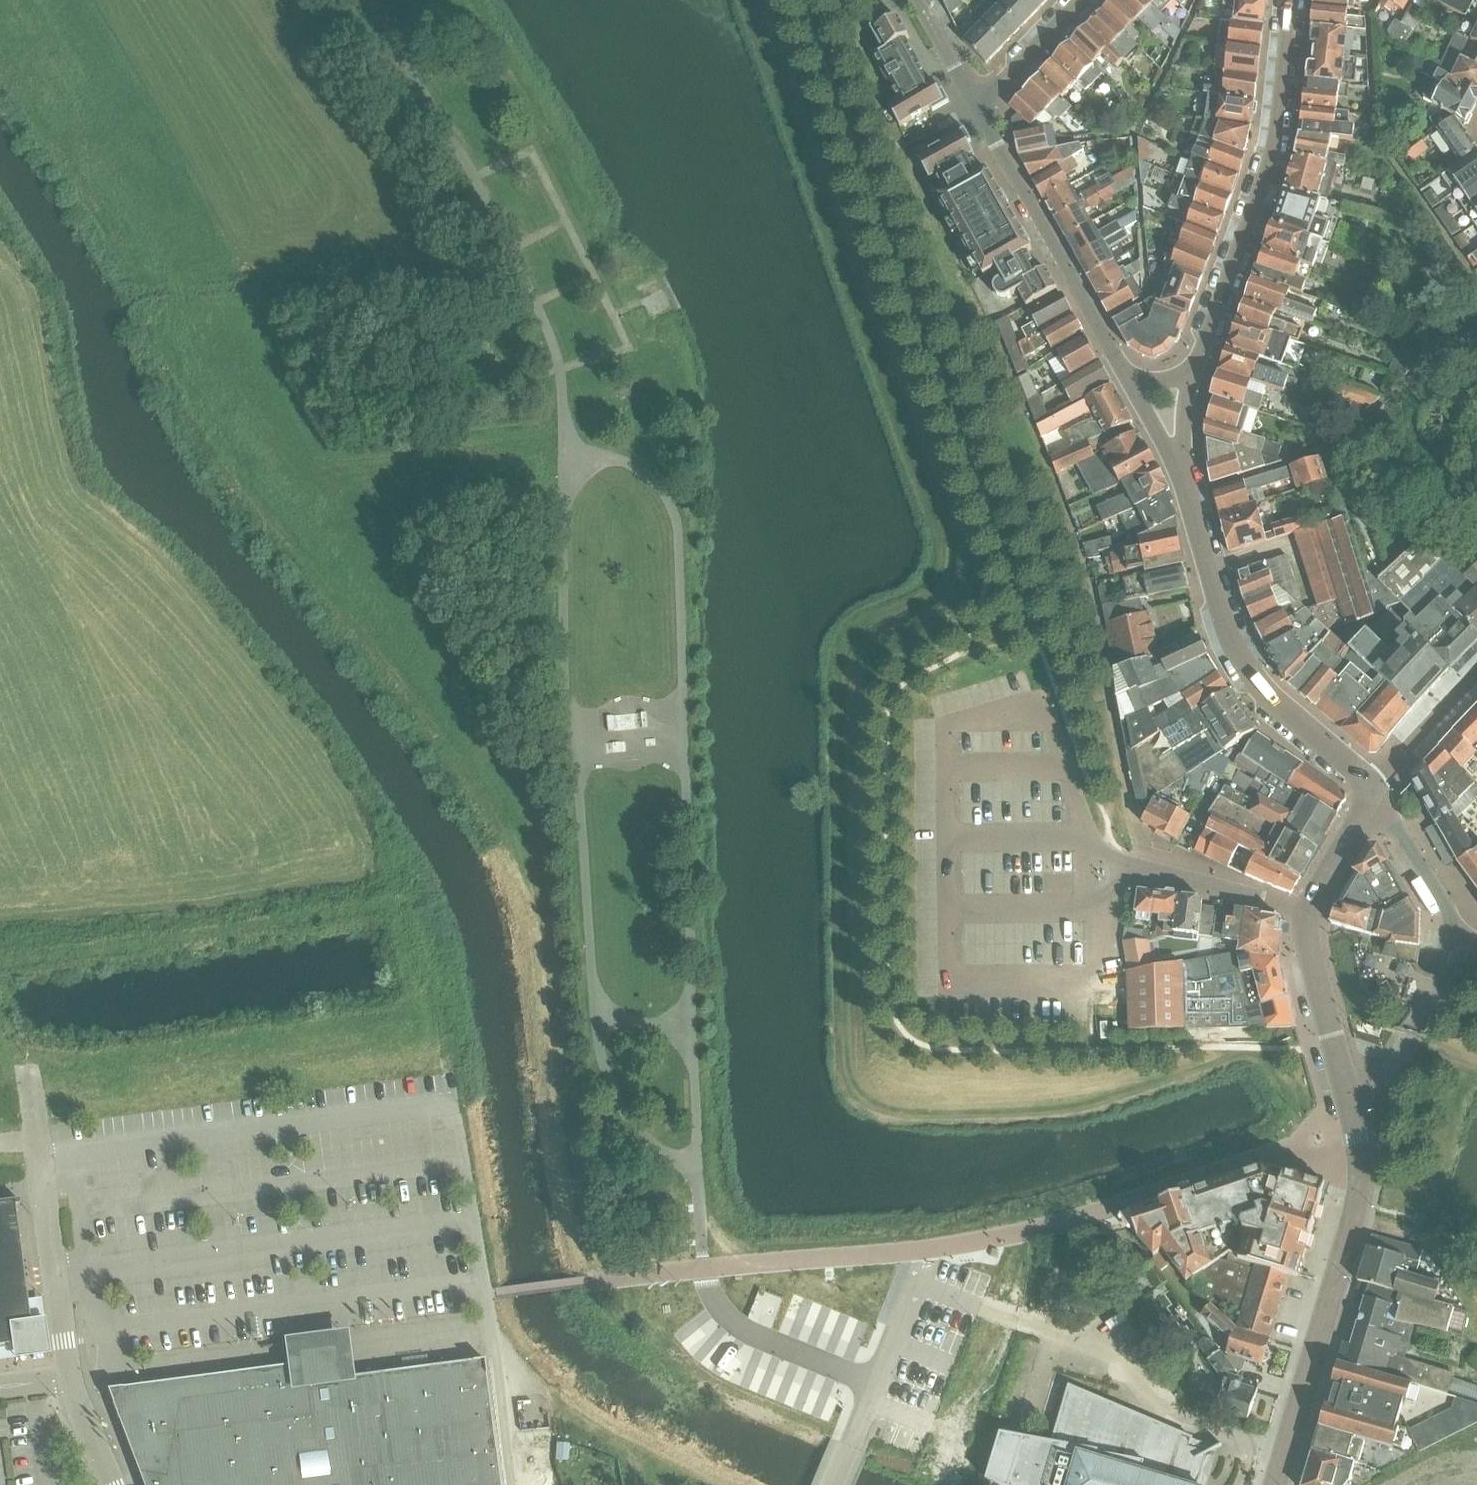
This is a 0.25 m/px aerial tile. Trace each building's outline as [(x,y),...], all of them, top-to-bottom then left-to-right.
[(956,0),(942,0),(950,15),(962,5),(956,0)] [(1028,0),(1006,0),(999,7),(1021,28),(1038,10),(1028,0)] [(1038,10),(1048,0),(1028,0),(1038,10)] [(1119,0),(1113,0),(1102,11),(1135,42),(1141,36),(1131,27),(1139,19),(1119,0)] [(1139,19),(1154,34),(1161,26),(1176,40),(1182,33),(1168,19),(1163,14),(1148,0),(1119,0),(1139,19)] [(1175,0),(1148,0),(1163,14),(1176,0),(1175,0)] [(1224,8),(1236,10),(1235,22),(1232,22),(1232,23),(1265,27),(1268,0),(1225,0),(1224,8)] [(1314,6),(1316,6),(1349,9),(1355,10),(1356,0),(1369,2),(1370,0),(1315,0),(1314,6)] [(1380,5),(1392,13),(1396,7),(1404,12),(1411,0),(1383,0),(1380,5)] [(1437,3),(1467,17),(1476,1),(1476,0),(1439,0),(1437,3)] [(1314,6),(1312,26),(1317,26),(1349,31),(1367,33),(1366,20),(1348,18),(1349,9),(1316,6),(1314,6)] [(1021,28),(999,7),(982,25),(1004,46),(1021,28)] [(1102,11),(1089,25),(1125,61),(1139,47),(1135,42),(1102,11)] [(883,23),(872,29),(881,47),(872,52),(875,58),(874,59),(875,60),(876,59),(879,65),(878,66),(879,67),(880,66),(894,91),(893,91),(893,93),(894,92),(897,98),(898,100),(889,105),(901,126),(929,110),(932,109),(933,111),(950,102),(943,90),(940,92),(933,81),(930,83),(926,76),(927,75),(926,73),(925,74),(922,68),(923,67),(921,64),(920,64),(916,58),(917,58),(915,54),(914,55),(911,49),(912,48),(911,46),(910,46),(906,40),(910,38),(907,33),(901,23),(899,19),(890,23),(885,26),(883,23)] [(1395,19),(1387,32),(1391,37),(1403,44),(1413,30),(1395,19)] [(1265,27),(1232,23),(1222,22),(1219,46),(1230,47),(1262,50),(1265,27)] [(1464,22),(1460,30),(1455,28),(1453,32),(1458,35),(1467,39),(1476,44),(1476,28),(1464,22)] [(1004,46),(982,25),(964,43),(987,64),(1004,46)] [(1125,61),(1089,25),(1071,43),(1094,65),(1103,56),(1117,69),(1125,61)] [(1317,26),(1312,26),(1309,52),(1351,57),(1351,53),(1346,52),(1349,31),(1317,26)] [(1430,63),(1442,71),(1441,73),(1476,92),(1476,44),(1467,39),(1458,35),(1444,63),(1432,58),(1430,63)] [(1094,65),(1071,43),(1054,61),(1078,84),(1086,92),(1103,74),(1094,65)] [(1228,64),(1226,75),(1258,78),(1262,50),(1230,47),(1228,64)] [(1156,51),(1151,56),(1157,61),(1162,56),(1156,51)] [(1410,66),(1436,78),(1429,89),(1426,90),(1422,97),(1423,100),(1433,105),(1443,112),(1455,119),(1463,133),(1466,132),(1464,129),(1466,126),(1466,127),(1468,124),(1476,106),(1476,92),(1441,73),(1442,71),(1430,63),(1432,58),(1417,51),(1410,66)] [(1351,57),(1309,52),(1306,80),(1342,85),(1345,62),(1350,63),(1351,57)] [(1078,84),(1054,61),(1040,76),(1064,99),(1078,84)] [(1258,78),(1226,75),(1224,92),(1218,91),(1218,89),(1205,88),(1204,95),(1220,97),(1256,102),(1258,78)] [(1040,76),(1024,93),(1046,114),(1055,122),(1058,119),(1061,122),(1073,108),(1064,99),(1040,76)] [(1305,91),(1303,108),(1337,112),(1339,112),(1342,85),(1306,80),(1305,91)] [(1146,86),(1141,95),(1148,98),(1152,89),(1146,86)] [(1046,114),(1024,93),(1010,107),(1017,115),(1031,127),(1032,133),(1047,130),(1038,122),(1046,114)] [(1208,107),(1206,121),(1252,128),(1256,102),(1220,97),(1219,109),(1208,107)] [(1301,124),(1300,133),(1341,139),(1354,140),(1356,127),(1348,127),(1350,114),(1337,112),(1303,108),(1301,124)] [(1443,112),(1430,121),(1437,131),(1460,164),(1476,153),(1476,149),(1466,132),(1463,133),(1455,119),(1443,112)] [(1031,127),(1017,115),(1012,120),(1014,131),(1015,134),(1019,156),(1058,149),(1054,128),(1047,130),(1032,133),(1031,127)] [(1200,138),(1201,139),(1216,144),(1246,155),(1252,128),(1206,121),(1200,138)] [(1012,296),(1019,292),(1027,307),(1058,290),(1055,283),(1054,283),(1054,282),(1050,276),(1051,276),(1050,275),(1047,269),(1044,271),(1040,273),(1039,273),(1035,266),(1036,265),(1035,263),(1034,264),(1031,258),(1032,257),(1031,255),(1030,256),(1028,252),(1033,250),(1030,245),(1026,238),(1026,239),(1025,236),(1018,240),(1011,226),(1017,223),(1016,220),(1013,214),(1012,214),(1008,206),(1005,199),(1004,199),(1003,197),(996,201),(989,187),(996,184),(994,181),(991,175),(988,170),(981,174),(979,171),(980,170),(979,168),(978,168),(974,162),(976,162),(974,160),(973,160),(972,157),(975,155),(968,143),(972,141),(965,130),(949,139),(950,142),(919,159),(930,180),(936,177),(937,178),(936,179),(937,180),(937,179),(941,185),(940,185),(940,186),(941,186),(944,191),(944,192),(944,193),(945,192),(946,194),(940,197),(941,198),(945,196),(950,206),(946,209),(956,226),(960,224),(972,246),(968,248),(978,265),(982,263),(988,273),(984,275),(984,277),(997,270),(1012,296)] [(1341,139),(1300,133),(1299,134),(1295,156),(1338,167),(1345,168),(1347,158),(1338,156),(1341,139)] [(1095,143),(1099,159),(1122,153),(1117,137),(1095,143)] [(1151,152),(1150,144),(1139,139),(1140,153),(1151,152)] [(1196,149),(1193,159),(1240,176),(1246,155),(1216,144),(1201,139),(1196,149)] [(1423,142),(1407,154),(1414,161),(1429,150),(1423,142)] [(1058,149),(1019,156),(1034,180),(1033,181),(1044,201),(1045,200),(1070,185),(1065,176),(1080,169),(1074,158),(1085,151),(1081,144),(1058,149)] [(1442,177),(1454,194),(1476,178),(1476,153),(1460,164),(1461,165),(1442,177)] [(1295,156),(1286,190),(1319,198),(1323,199),(1323,200),(1329,202),(1334,184),(1338,167),(1295,156)] [(1240,176),(1193,159),(1185,179),(1232,197),(1240,176)] [(1143,187),(1151,166),(1140,162),(1142,186),(1143,187)] [(1389,166),(1376,164),(1374,175),(1387,177),(1389,166)] [(1133,168),(1112,179),(1116,185),(1134,175),(1133,168)] [(1102,192),(1055,219),(1066,238),(1093,223),(1087,213),(1118,197),(1117,195),(1135,185),(1134,175),(1116,185),(1102,192)] [(1366,177),(1365,189),(1382,192),(1384,179),(1366,177)] [(1454,194),(1465,209),(1476,201),(1476,178),(1454,194)] [(1185,179),(1178,199),(1224,216),(1232,197),(1185,179)] [(1070,185),(1045,200),(1055,219),(1102,192),(1099,185),(1077,197),(1071,185),(1070,185)] [(1285,189),(1273,224),(1330,245),(1344,206),(1329,202),(1323,200),(1323,199),(1319,198),(1286,190),(1285,189)] [(1442,202),(1433,189),(1424,196),(1433,208),(1442,202)] [(1224,216),(1178,199),(1173,198),(1169,208),(1190,217),(1187,225),(1217,237),(1224,216)] [(1465,209),(1475,225),(1476,224),(1476,201),(1465,209)] [(1387,203),(1385,210),(1410,216),(1412,209),(1387,203)] [(1445,205),(1435,212),(1444,224),(1453,217),(1445,205)] [(1160,215),(1144,209),(1145,221),(1157,225),(1160,215)] [(1093,223),(1066,238),(1077,257),(1103,242),(1138,221),(1137,211),(1098,233),(1093,224),(1093,223)] [(1462,230),(1453,217),(1444,224),(1452,236),(1462,230)] [(1330,245),(1273,224),(1272,223),(1262,251),(1264,251),(1313,269),(1314,270),(1321,271),(1330,245)] [(1217,237),(1187,225),(1186,229),(1182,239),(1177,237),(1175,244),(1180,246),(1211,257),(1217,237)] [(1103,242),(1077,257),(1088,278),(1115,263),(1108,251),(1131,238),(1126,229),(1125,229),(1103,242)] [(1473,246),(1464,233),(1455,239),(1463,252),(1473,246)] [(1211,257),(1180,246),(1175,261),(1167,258),(1165,263),(1176,267),(1204,277),(1211,257)] [(1313,269),(1264,251),(1254,278),(1291,291),(1303,295),(1313,269)] [(1115,263),(1088,278),(1099,297),(1134,278),(1142,273),(1141,260),(1125,269),(1125,267),(1120,270),(1115,263)] [(1176,267),(1162,304),(1190,315),(1204,277),(1176,267)] [(1144,297),(1134,278),(1099,297),(1110,317),(1137,302),(1136,301),(1144,297)] [(1254,278),(1246,300),(1278,311),(1313,324),(1318,310),(1288,299),(1291,291),(1254,278)] [(1028,339),(1072,314),(1072,313),(1061,294),(1030,311),(1036,322),(1022,330),(1028,339)] [(1278,311),(1246,300),(1246,299),(1238,321),(1239,321),(1275,334),(1291,340),(1299,342),(1304,330),(1275,320),(1278,311)] [(1145,305),(1138,309),(1146,323),(1149,321),(1152,325),(1182,335),(1190,315),(1162,304),(1152,301),(1145,305)] [(1344,320),(1347,306),(1326,301),(1323,315),(1344,320)] [(1146,323),(1138,309),(1114,322),(1122,336),(1146,323)] [(1020,344),(1008,350),(1018,374),(1030,368),(1026,358),(1049,345),(1053,351),(1084,333),(1073,315),(1072,314),(1028,339),(1020,344)] [(1008,350),(1020,344),(1010,318),(998,325),(1008,350)] [(1146,323),(1122,336),(1128,347),(1132,347),(1140,354),(1154,359),(1168,352),(1175,343),(1179,343),(1182,335),(1152,325),(1149,321),(1146,323)] [(1282,365),(1291,340),(1275,334),(1239,321),(1238,321),(1232,339),(1228,348),(1261,358),(1265,360),(1268,361),(1282,365)] [(1071,379),(1100,362),(1086,337),(1055,354),(1047,359),(1049,364),(1059,358),(1071,379)] [(1261,358),(1228,348),(1220,370),(1253,382),(1285,393),(1293,396),(1298,380),(1258,367),(1261,358)] [(1395,356),(1389,375),(1402,380),(1419,365),(1395,356)] [(1100,362),(1071,379),(1062,384),(1072,403),(1111,383),(1100,362)] [(1253,382),(1220,370),(1211,397),(1216,399),(1250,410),(1259,413),(1264,398),(1249,393),(1253,382)] [(1030,373),(1019,379),(1028,403),(1037,398),(1040,397),(1030,374),(1030,373)] [(1051,457),(1110,433),(1134,423),(1114,386),(1038,426),(1043,439),(1051,457)] [(1369,396),(1338,386),(1335,395),(1366,405),(1369,396)] [(1048,417),(1040,397),(1037,398),(1028,403),(1036,423),(1048,417)] [(1207,420),(1206,438),(1283,462),(1282,461),(1279,460),(1283,446),(1267,441),(1267,440),(1243,432),(1250,410),(1216,399),(1209,421),(1207,420)] [(1110,433),(1051,457),(1057,475),(1058,474),(1092,460),(1102,479),(1090,486),(1096,497),(1120,486),(1123,485),(1157,466),(1139,430),(1114,444),(1110,433)] [(1283,462),(1206,438),(1206,437),(1208,462),(1212,484),(1266,467),(1283,462)] [(1220,514),(1251,505),(1248,493),(1294,479),(1298,491),(1329,481),(1321,458),(1245,482),(1214,491),(1220,514)] [(1157,466),(1123,485),(1128,495),(1097,508),(1104,524),(1105,523),(1117,518),(1120,517),(1141,507),(1168,493),(1170,492),(1157,466)] [(1076,498),(1086,487),(1075,478),(1066,488),(1076,498)] [(1141,507),(1120,517),(1132,542),(1133,541),(1134,541),(1142,537),(1176,520),(1177,519),(1171,507),(1174,505),(1168,493),(1141,507)] [(1257,503),(1251,505),(1220,514),(1230,554),(1276,540),(1295,534),(1303,531),(1299,518),(1272,526),(1274,532),(1266,535),(1257,503)] [(1348,517),(1303,531),(1295,534),(1299,549),(1316,545),(1334,601),(1342,626),(1345,625),(1345,626),(1379,615),(1378,612),(1388,609),(1388,608),(1399,605),(1377,581),(1364,567),(1348,517)] [(1117,518),(1105,523),(1110,534),(1122,529),(1117,518)] [(1112,558),(1106,559),(1108,567),(1108,566),(1128,563),(1129,565),(1147,561),(1145,556),(1160,553),(1160,550),(1181,546),(1178,533),(1176,520),(1142,537),(1143,547),(1135,548),(1123,551),(1124,552),(1111,554),(1112,558)] [(1377,581),(1399,605),(1409,616),(1413,619),(1416,623),(1441,598),(1476,634),(1476,573),(1434,527),(1377,581)] [(1118,535),(1084,545),(1089,559),(1102,558),(1100,552),(1123,546),(1120,534),(1118,535)] [(1316,545),(1299,549),(1317,606),(1334,601),(1316,545)] [(1185,566),(1181,546),(1160,550),(1160,553),(1145,556),(1147,561),(1129,565),(1128,563),(1108,566),(1110,576),(1115,575),(1128,572),(1138,570),(1139,576),(1185,566)] [(1288,556),(1266,563),(1274,588),(1277,591),(1293,605),(1316,624),(1332,638),(1334,634),(1332,632),(1335,628),(1342,626),(1334,601),(1317,606),(1307,609),(1299,600),(1302,597),(1288,556)] [(1274,588),(1266,563),(1249,568),(1236,572),(1238,581),(1245,602),(1277,591),(1274,588)] [(1124,580),(1129,602),(1141,599),(1149,598),(1188,590),(1190,589),(1188,582),(1185,566),(1139,576),(1124,580)] [(1277,591),(1245,602),(1246,605),(1253,621),(1255,625),(1256,625),(1256,626),(1280,615),(1282,615),(1283,614),(1286,611),(1286,609),(1287,608),(1288,609),(1289,609),(1290,608),(1291,607),(1293,605),(1277,591)] [(1409,616),(1403,622),(1405,621),(1427,644),(1434,651),(1433,652),(1451,669),(1476,643),(1476,634),(1441,598),(1416,623),(1413,619),(1409,616)] [(1144,613),(1141,599),(1129,602),(1103,607),(1106,622),(1108,638),(1155,629),(1151,611),(1144,613)] [(1316,624),(1293,605),(1291,607),(1290,608),(1289,609),(1288,609),(1287,608),(1286,609),(1286,611),(1283,614),(1282,615),(1280,615),(1256,626),(1266,647),(1267,650),(1309,629),(1311,630),(1316,624)] [(1409,616),(1399,605),(1395,609),(1392,611),(1403,622),(1409,616)] [(1334,634),(1332,638),(1327,648),(1349,668),(1372,688),(1381,678),(1414,712),(1450,672),(1406,629),(1392,615),(1384,624),(1380,621),(1369,633),(1367,631),(1351,648),(1334,634)] [(1332,638),(1316,624),(1311,630),(1309,629),(1267,650),(1277,669),(1286,683),(1322,644),(1327,648),(1332,638)] [(1155,629),(1108,638),(1113,669),(1114,669),(1161,656),(1168,652),(1165,646),(1160,649),(1155,629)] [(1161,656),(1114,669),(1117,697),(1142,686),(1142,689),(1171,676),(1170,673),(1208,657),(1199,637),(1168,652),(1161,656)] [(1349,668),(1327,648),(1322,644),(1286,683),(1316,708),(1349,668)] [(1142,686),(1117,697),(1117,698),(1122,724),(1148,711),(1150,710),(1149,709),(1179,695),(1182,694),(1217,672),(1208,657),(1170,673),(1171,676),(1142,689),(1142,686)] [(1372,688),(1349,668),(1316,708),(1342,730),(1370,755),(1377,754),(1388,741),(1414,712),(1381,678),(1372,688)] [(1148,711),(1122,724),(1124,735),(1128,756),(1229,691),(1217,672),(1182,694),(1179,695),(1184,702),(1168,712),(1158,718),(1153,722),(1148,711)] [(1229,691),(1128,756),(1140,807),(1158,795),(1178,782),(1203,765),(1207,763),(1219,755),(1256,733),(1229,691)] [(1455,733),(1476,756),(1476,709),(1455,733)] [(642,710),(612,717),(615,729),(645,723),(642,710)] [(1441,748),(1476,786),(1476,756),(1455,733),(1441,748)] [(1263,769),(1338,815),(1347,801),(1347,795),(1303,765),(1258,734),(1242,756),(1250,761),(1254,763),(1263,769)] [(1425,764),(1455,813),(1458,819),(1476,802),(1476,786),(1441,748),(1425,764)] [(1207,763),(1203,765),(1215,772),(1223,777),(1231,762),(1219,755),(1207,763)] [(1455,813),(1425,764),(1411,779),(1437,824),(1455,813)] [(1215,772),(1203,765),(1178,782),(1203,795),(1215,772)] [(1263,769),(1249,791),(1327,834),(1338,815),(1263,769)] [(1229,780),(1221,795),(1318,849),(1327,834),(1249,791),(1229,780)] [(1158,795),(1140,807),(1139,808),(1143,822),(1142,823),(1178,842),(1191,817),(1177,810),(1180,806),(1158,795)] [(1318,849),(1221,795),(1211,814),(1213,816),(1271,847),(1264,860),(1301,879),(1318,849)] [(1455,813),(1437,824),(1458,861),(1476,850),(1458,819),(1455,813)] [(1271,847),(1213,816),(1195,851),(1229,868),(1240,846),(1256,855),(1245,876),(1266,886),(1292,895),(1301,879),(1264,860),(1271,847)] [(1399,931),(1419,936),(1420,917),(1388,865),(1390,864),(1381,848),(1379,844),(1369,844),(1367,848),(1369,849),(1356,870),(1366,877),(1399,927),(1399,931)] [(1458,861),(1476,887),(1476,849),(1476,850),(1458,861)] [(1366,877),(1356,870),(1338,904),(1339,904),(1383,918),(1393,922),(1399,927),(1366,877)] [(1140,891),(1136,920),(1150,922),(1151,914),(1161,915),(1160,923),(1159,923),(1157,939),(1164,937),(1174,938),(1179,897),(1140,891)] [(1203,900),(1179,897),(1174,938),(1198,941),(1200,926),(1203,906),(1203,900)] [(1383,918),(1339,904),(1336,907),(1334,915),(1332,924),(1388,940),(1387,946),(1397,947),(1397,944),(1419,948),(1419,936),(1399,931),(1399,927),(1393,922),(1383,918)] [(1203,906),(1200,926),(1212,927),(1215,907),(1203,906)] [(1217,924),(1282,934),(1284,922),(1279,916),(1255,913),(1237,910),(1237,915),(1219,912),(1217,924)] [(1216,928),(1212,927),(1200,926),(1204,927),(1203,935),(1240,941),(1239,953),(1278,959),(1282,934),(1217,924),(1216,928)] [(1129,972),(1154,968),(1149,941),(1124,941),(1129,972)] [(1154,968),(1129,972),(1130,1031),(1296,1027),(1278,959),(1239,953),(1154,968)] [(1164,1249),(1173,1263),(1187,1282),(1230,1253),(1299,1274),(1311,1238),(1319,1210),(1321,1211),(1328,1185),(1264,1165),(1195,1189),(1196,1190),(1178,1196),(1159,1202),(1119,1216),(1132,1230),(1155,1256),(1164,1250),(1164,1249)] [(13,1344),(31,1321),(19,1229),(16,1204),(20,1203),(19,1200),(0,1202),(0,1346),(13,1344)] [(1372,1235),(1359,1280),(1366,1283),(1394,1292),(1398,1283),(1408,1285),(1411,1276),(1421,1279),(1423,1274),(1417,1272),(1424,1250),(1372,1235)] [(1173,1263),(1164,1249),(1164,1250),(1155,1256),(1155,1257),(1156,1263),(1162,1270),(1173,1263)] [(1239,1330),(1270,1339),(1289,1276),(1258,1266),(1256,1271),(1221,1260),(1188,1283),(1212,1305),(1239,1330)] [(1162,1270),(1156,1263),(1156,1262),(1145,1270),(1158,1288),(1169,1280),(1162,1270)] [(1394,1292),(1366,1283),(1370,1285),(1366,1297),(1390,1304),(1386,1317),(1414,1325),(1447,1334),(1447,1333),(1463,1337),(1470,1312),(1436,1302),(1441,1284),(1421,1279),(1411,1276),(1408,1285),(1398,1283),(1394,1292)] [(974,1434),(1002,1443),(990,1484),(1197,1484),(1210,1439),(1145,1420),(1150,1405),(1123,1325),(1075,1338),(1061,1287),(1003,1302),(1006,1313),(999,1315),(1010,1356),(1005,1358),(974,1434)] [(1345,1342),(1339,1362),(1340,1362),(1412,1385),(1448,1395),(1453,1375),(1404,1361),(1409,1341),(1414,1325),(1386,1317),(1390,1304),(1366,1297),(1357,1331),(1353,1344),(1345,1342)] [(1212,1305),(1203,1315),(1227,1336),(1226,1340),(1233,1342),(1229,1354),(1227,1361),(1238,1374),(1239,1376),(1244,1372),(1248,1360),(1262,1364),(1269,1361),(1271,1353),(1267,1348),(1270,1339),(1239,1330),(1212,1305)] [(1247,1427),(1258,1391),(1241,1386),(1243,1380),(1237,1378),(1238,1374),(1227,1361),(1220,1352),(1219,1352),(1210,1341),(1205,1340),(1201,1343),(1201,1348),(1209,1360),(1209,1361),(1220,1373),(1228,1375),(1217,1409),(1232,1413),(1229,1421),(1247,1427)] [(114,1390),(141,1460),(151,1484),(500,1484),(495,1443),(484,1360),(340,1379),(339,1373),(336,1353),(307,1356),(308,1364),(282,1368),(230,1374),(202,1378),(114,1390)] [(1327,1405),(1320,1428),(1365,1441),(1366,1441),(1394,1449),(1400,1428),(1398,1427),(1404,1406),(1406,1406),(1412,1385),(1340,1362),(1339,1362),(1333,1384),(1335,1384),(1329,1406),(1327,1405)] [(1457,1390),(1476,1396),(1476,1383),(1461,1378),(1457,1390)] [(1410,1430),(1420,1452),(1476,1424),(1476,1404),(1456,1397),(1453,1409),(1410,1430)] [(1320,1428),(1313,1451),(1365,1467),(1366,1462),(1359,1460),(1365,1441),(1320,1428)] [(568,1445),(556,1445),(555,1461),(568,1461),(568,1445)] [(1355,1466),(1364,1469),(1365,1467),(1313,1451),(1303,1484),(1349,1484),(1355,1466)]
